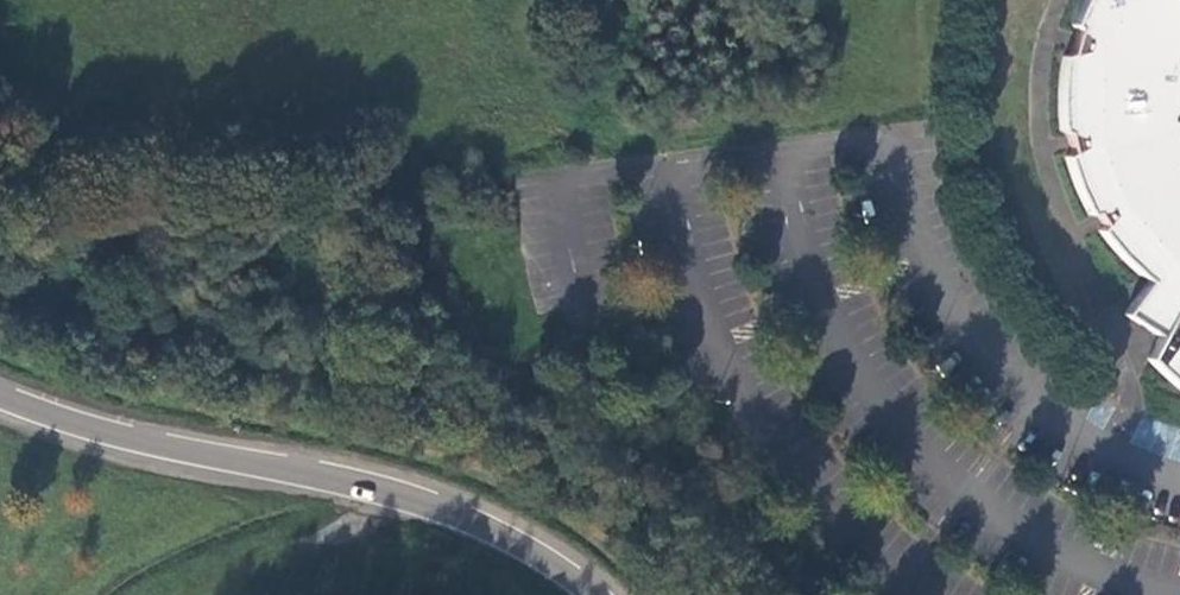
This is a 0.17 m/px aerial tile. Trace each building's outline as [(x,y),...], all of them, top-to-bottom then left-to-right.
[(1074,2),(1064,24),(1068,29),(1066,39),(1062,52),(1055,55),(1052,76),(1050,96),(1050,117),(1052,132),(1058,134),(1059,143),(1061,152),(1056,155),(1062,176),(1072,199),(1081,217),(1087,215),(1090,220),(1093,225),(1090,230),(1101,246),(1122,269),(1138,280),(1114,314),(1146,334),(1134,359),(1158,385),(1179,401),(1179,0),(1075,0),(1074,2)]
